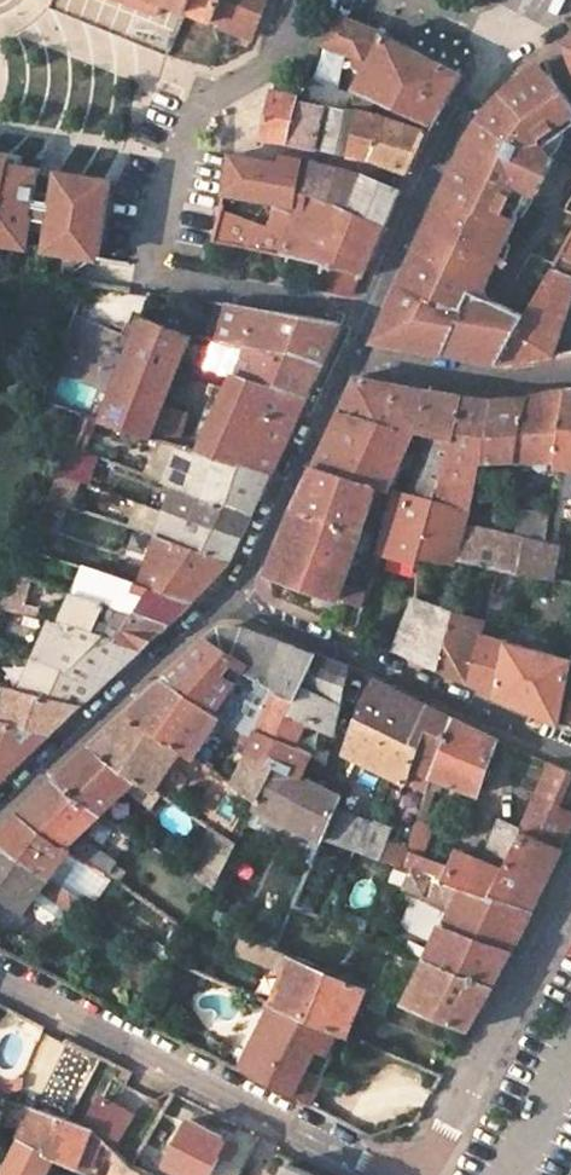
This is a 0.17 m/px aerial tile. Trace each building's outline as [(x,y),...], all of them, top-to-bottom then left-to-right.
[(161,14),(166,1),(188,10),(192,0),(125,0),(161,14)] [(198,45),(207,19),(213,22),(221,0),(192,0),(188,10),(177,37),(198,45)] [(255,38),(270,0),(221,0),(213,22),(255,38)] [(349,66),(365,73),(353,93),(348,110),(360,113),(427,130),(460,74),(379,32),(333,13),(322,39),(330,50),(342,57),(348,59),(349,66)] [(196,50),(198,45),(177,37),(170,54),(192,60),(196,50)] [(196,50),(192,60),(214,66),(216,55),(196,50)] [(535,192),(541,196),(557,163),(548,150),(570,133),(570,102),(569,100),(560,88),(567,85),(550,62),(544,65),(542,62),(530,70),(496,92),(467,139),(430,214),(405,276),(395,298),(380,332),(390,346),(475,358),(483,343),(504,352),(499,362),(502,362),(529,316),(476,292),(480,285),(483,286),(492,285),(513,239),(535,192)] [(353,93),(306,77),(303,88),(301,95),(300,99),(326,105),(348,110),(353,93)] [(316,145),(326,105),(300,99),(301,95),(273,88),(262,137),(281,140),(316,145)] [(348,110),(326,105),(316,145),(351,153),(360,113),(348,110)] [(360,113),(351,153),(373,158),(409,171),(418,151),(427,130),(360,113)] [(351,209),(365,175),(313,162),(287,156),(285,163),(233,154),(225,193),(274,201),(273,207),(274,207),(268,227),(220,210),(213,242),(262,252),(285,256),(363,272),(374,248),(385,223),(351,209)] [(110,179),(59,171),(58,175),(39,172),(39,168),(0,161),(0,229),(5,229),(3,241),(27,244),(30,226),(50,229),(47,247),(99,256),(110,179)] [(399,189),(365,175),(351,209),(385,223),(391,208),(399,189)] [(556,269),(570,274),(570,241),(556,269)] [(570,304),(570,274),(556,269),(538,301),(569,311),(570,304)] [(168,295),(150,293),(141,317),(158,324),(169,296),(168,295)] [(569,311),(538,301),(529,316),(502,362),(556,354),(569,311)] [(228,304),(217,341),(244,346),(256,309),(228,304)] [(256,309),(244,346),(323,359),(334,337),(341,324),(307,316),(256,309)] [(164,406),(182,359),(191,337),(158,324),(141,317),(133,338),(75,316),(57,364),(114,386),(102,419),(177,444),(186,412),(164,406)] [(217,341),(207,368),(234,377),(244,346),(217,341)] [(475,358),(499,362),(504,352),(483,343),(475,358)] [(244,346),(234,377),(307,395),(316,375),(323,359),(244,346)] [(227,392),(199,451),(272,473),(307,395),(234,377),(227,392)] [(454,441),(458,442),(464,398),(437,394),(415,391),(360,377),(350,397),(342,413),(416,432),(430,435),(454,441)] [(187,447),(199,451),(227,392),(215,388),(187,447)] [(567,391),(557,460),(557,465),(568,466),(564,496),(570,497),(570,390),(567,391)] [(557,460),(567,391),(546,395),(529,398),(518,460),(557,460)] [(481,462),(518,460),(529,398),(509,400),(491,401),(464,398),(458,442),(454,441),(437,501),(470,509),(481,462)] [(416,432),(342,413),(329,442),(317,466),(379,488),(379,490),(389,493),(416,432)] [(95,420),(81,416),(68,446),(82,451),(95,420)] [(408,494),(437,501),(454,441),(430,435),(408,494)] [(109,462),(114,449),(94,442),(90,454),(97,457),(106,461),(109,462)] [(168,469),(161,483),(175,487),(253,513),(262,494),(272,473),(199,451),(187,447),(180,445),(168,469)] [(96,460),(97,457),(90,454),(82,451),(68,446),(56,474),(79,482),(87,485),(95,463),(96,460)] [(106,461),(97,457),(96,460),(95,463),(104,467),(106,461)] [(151,462),(143,476),(161,483),(168,469),(151,462)] [(375,500),(379,490),(379,488),(317,466),(308,485),(298,506),(364,530),(367,523),(373,506),(375,500)] [(70,505),(79,482),(56,474),(47,498),(70,505)] [(175,487),(166,511),(242,537),(248,525),(253,513),(175,487)] [(382,503),(393,506),(396,495),(389,493),(379,490),(375,500),(382,503)] [(409,561),(418,564),(419,561),(421,554),(437,501),(408,494),(397,491),(396,495),(393,506),(382,553),(397,558),(409,561)] [(381,509),(382,503),(375,500),(373,506),(381,509)] [(458,560),(464,533),(470,509),(437,501),(421,554),(458,560)] [(550,504),(542,503),(541,510),(517,509),(514,535),(525,538),(546,541),(550,504)] [(345,584),(364,530),(298,506),(271,575),(363,608),(368,592),(345,584)] [(367,523),(375,525),(381,509),(373,506),(367,523)] [(166,511),(158,533),(157,536),(229,562),(232,559),(237,548),(242,537),(166,511)] [(514,535),(472,527),(470,535),(464,533),(458,560),(500,570),(512,572),(517,573),(525,538),(514,535)] [(229,562),(157,536),(141,584),(86,567),(74,592),(166,622),(209,581),(229,562)] [(560,545),(546,541),(525,538),(517,573),(553,581),(560,545)] [(456,567),(458,560),(421,554),(419,561),(456,567)] [(397,558),(392,573),(404,576),(409,561),(397,558)] [(500,570),(486,621),(470,681),(526,705),(564,722),(570,683),(570,661),(494,639),(512,572),(500,570)] [(48,584),(15,573),(0,607),(0,609),(39,620),(48,584)] [(445,595),(420,586),(416,598),(442,607),(445,595)] [(59,625),(139,649),(153,635),(166,622),(74,592),(59,625)] [(442,607),(416,598),(395,649),(405,653),(430,664),(440,668),(454,612),(442,607)] [(486,621),(454,612),(440,668),(456,675),(470,681),(486,621)] [(51,623),(36,657),(97,688),(120,667),(139,649),(59,625),(51,623)] [(220,627),(210,636),(249,661),(243,670),(256,677),(275,689),(294,647),(265,636),(244,628),(220,627)] [(215,712),(243,670),(249,661),(210,636),(191,653),(165,678),(215,712)] [(294,647),(275,689),(268,704),(272,706),(288,713),(312,653),(294,647)] [(347,666),(312,653),(288,713),(296,716),(312,724),(331,733),(335,718),(345,675),(347,666)] [(36,657),(22,690),(80,705),(88,697),(97,688),(36,657)] [(259,732),(272,706),(268,704),(275,689),(256,677),(231,723),(255,740),(259,732)] [(211,729),(220,716),(215,712),(165,678),(147,695),(127,713),(182,749),(193,757),(211,729)] [(421,749),(435,710),(403,693),(375,678),(366,696),(358,719),(421,749)] [(9,687),(3,723),(52,732),(64,719),(80,705),(22,690),(9,687)] [(294,747),(302,728),(309,731),(312,724),(296,716),(288,713),(272,706),(259,732),(294,747)] [(413,771),(432,779),(452,719),(442,713),(435,710),(421,749),(416,762),(413,771)] [(159,783),(182,749),(127,713),(109,730),(91,747),(160,793),(165,787),(159,783)] [(211,729),(250,752),(255,740),(231,723),(220,716),(211,729)] [(391,775),(409,784),(413,771),(416,762),(421,749),(358,719),(348,745),(346,753),(391,775)] [(429,786),(436,790),(439,781),(477,796),(497,739),(469,727),(452,719),(432,779),(429,786)] [(30,753),(39,744),(52,732),(3,723),(0,722),(0,745),(30,753)] [(250,752),(233,782),(258,799),(277,764),(300,775),(305,766),(310,754),(294,747),(259,732),(255,740),(250,752)] [(1,780),(14,768),(30,753),(0,745),(0,780),(1,780)] [(103,812),(126,791),(149,807),(160,793),(91,747),(82,755),(67,770),(57,779),(103,812)] [(318,752),(313,756),(324,763),(327,751),(321,751),(318,752)] [(334,806),(338,796),(317,784),(300,775),(277,764),(258,799),(253,808),(319,839),(320,838),(334,806)] [(531,910),(570,818),(570,773),(549,764),(521,830),(490,895),(531,910)] [(409,784),(427,793),(429,786),(432,779),(413,771),(409,784)] [(386,788),(404,796),(409,784),(391,775),(386,788)] [(77,837),(103,812),(57,779),(38,796),(18,815),(64,849),(77,837)] [(320,838),(334,843),(361,853),(373,822),(334,806),(320,838)] [(309,864),(314,851),(319,839),(253,808),(244,826),(305,854),(302,860),(309,864)] [(63,863),(98,888),(107,876),(90,866),(69,853),(64,849),(18,815),(3,829),(0,832),(0,845),(50,879),(63,863)] [(521,830),(498,820),(482,860),(459,850),(452,866),(425,857),(407,851),(402,867),(413,870),(489,898),(490,895),(521,830)] [(434,826),(418,820),(407,851),(425,857),(434,826)] [(393,829),(373,822),(361,853),(380,861),(387,844),(393,829)] [(77,837),(64,849),(69,853),(90,866),(100,853),(77,837)] [(334,843),(320,838),(319,839),(314,851),(309,864),(291,905),(306,911),(334,843)] [(407,851),(387,844),(380,861),(402,867),(407,851)] [(34,901),(41,892),(74,914),(83,901),(50,879),(0,845),(0,894),(26,912),(34,901)] [(107,876),(116,864),(100,853),(90,866),(107,876)] [(413,870),(407,888),(453,906),(427,959),(492,984),(510,951),(517,939),(531,910),(490,895),(489,898),(413,870)] [(407,888),(401,898),(410,903),(389,944),(399,948),(427,959),(453,906),(407,888)] [(66,923),(74,914),(41,892),(34,901),(66,923)] [(84,912),(89,906),(83,901),(74,914),(78,914),(81,913),(84,912)] [(284,975),(292,957),(240,939),(235,954),(284,975)] [(399,948),(377,992),(404,1004),(427,959),(399,948)] [(169,949),(165,957),(174,963),(179,955),(169,949)] [(345,1036),(365,988),(303,961),(292,957),(284,975),(271,1005),(273,1006),(290,1013),(338,1034),(345,1036)] [(427,959),(404,1004),(467,1031),(479,1009),(492,984),(427,959)] [(307,1069),(317,1049),(328,1055),(338,1034),(290,1013),(273,1006),(240,1070),(310,1105),(324,1078),(307,1069)] [(324,1078),(345,1037),(345,1036),(338,1034),(328,1055),(317,1049),(307,1069),(324,1078)] [(54,1157),(77,1169),(94,1128),(86,1125),(37,1109),(5,1174),(45,1174),(54,1157)] [(190,1122),(169,1164),(190,1174),(209,1174),(226,1141),(190,1122)] [(115,1148),(113,1147),(94,1128),(77,1169),(89,1174),(101,1174),(115,1148)] [(107,1174),(148,1174),(150,1173),(131,1164),(118,1151),(107,1174)] [(289,1164),(284,1174),(315,1174),(289,1164)]
